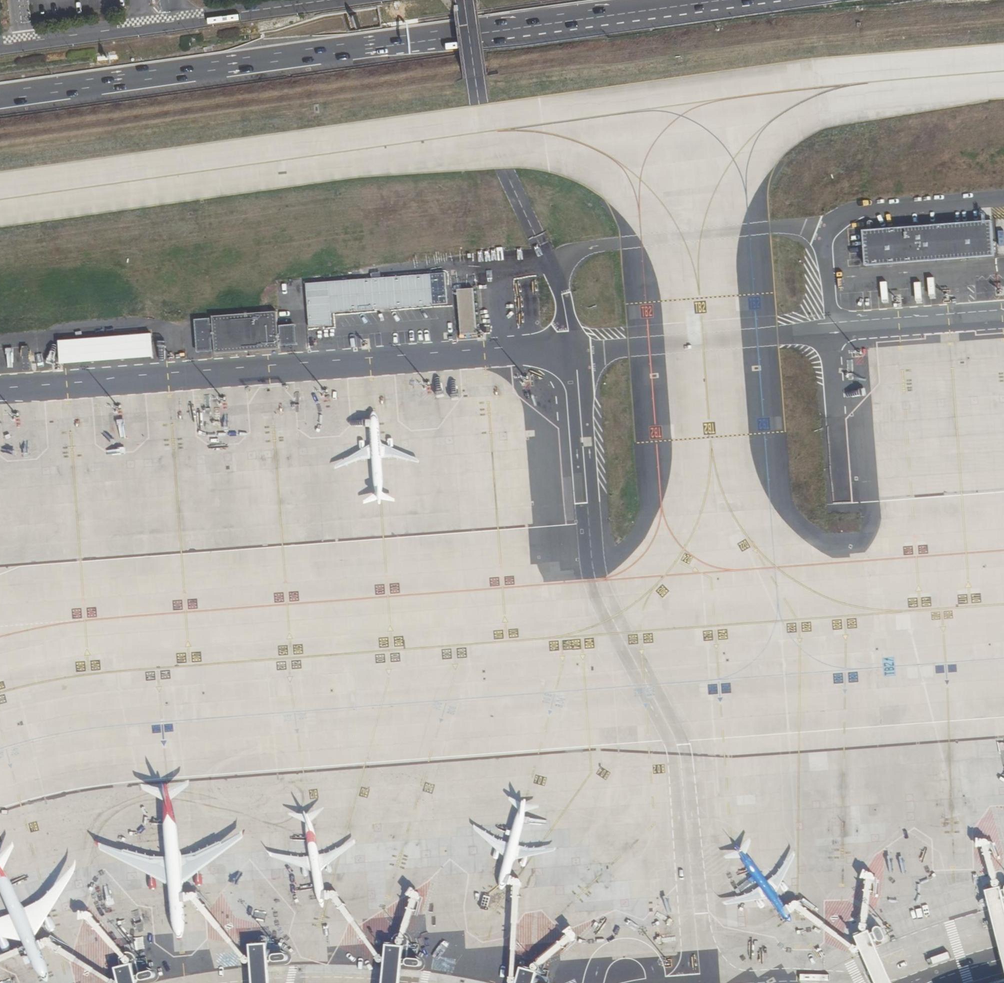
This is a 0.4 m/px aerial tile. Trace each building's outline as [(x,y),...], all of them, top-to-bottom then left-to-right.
[(865,266),(994,256),(992,221),(863,230),(865,266)] [(1003,299),(1003,260),(982,262),(985,300),(1003,299)] [(390,310),(433,306),(430,275),(306,285),(309,329),(331,327),(331,314),(371,311),(371,314),(390,312),(390,310)] [(478,333),(475,287),(459,289),(463,334),(478,333)] [(210,317),(213,354),(280,349),(277,311),(210,317)] [(405,329),(427,327),(426,312),(404,314),(404,317),(399,317),(399,326),(405,326),(405,329)] [(62,345),(63,365),(152,358),(150,335),(61,342),(62,345)] [(1001,885),(985,889),(1003,965),(1003,897),(1001,885)] [(868,928),(854,934),(877,982),(893,982),(868,928)] [(274,957),(264,958),(263,944),(246,944),(247,962),(248,982),(288,982),(289,981),(289,980),(289,978),(289,977),(288,975),(286,975),(278,975),(276,976),(265,977),(264,965),(274,964),(275,964),(276,965),(285,964),(286,963),(287,962),(288,960),(287,959),(287,957),(286,956),(284,955),(276,956),(274,956),(274,957)] [(400,946),(382,944),(381,963),(379,982),(397,982),(400,946)] [(143,981),(144,981),(145,982),(154,980),(155,979),(156,977),(156,976),(155,974),(155,973),(153,972),(152,971),(143,973),(142,974),(141,975),(133,978),(129,964),(123,965),(111,968),(115,982),(135,982),(143,981)] [(536,972),(531,970),(517,966),(512,982),(533,982),(536,972)]
